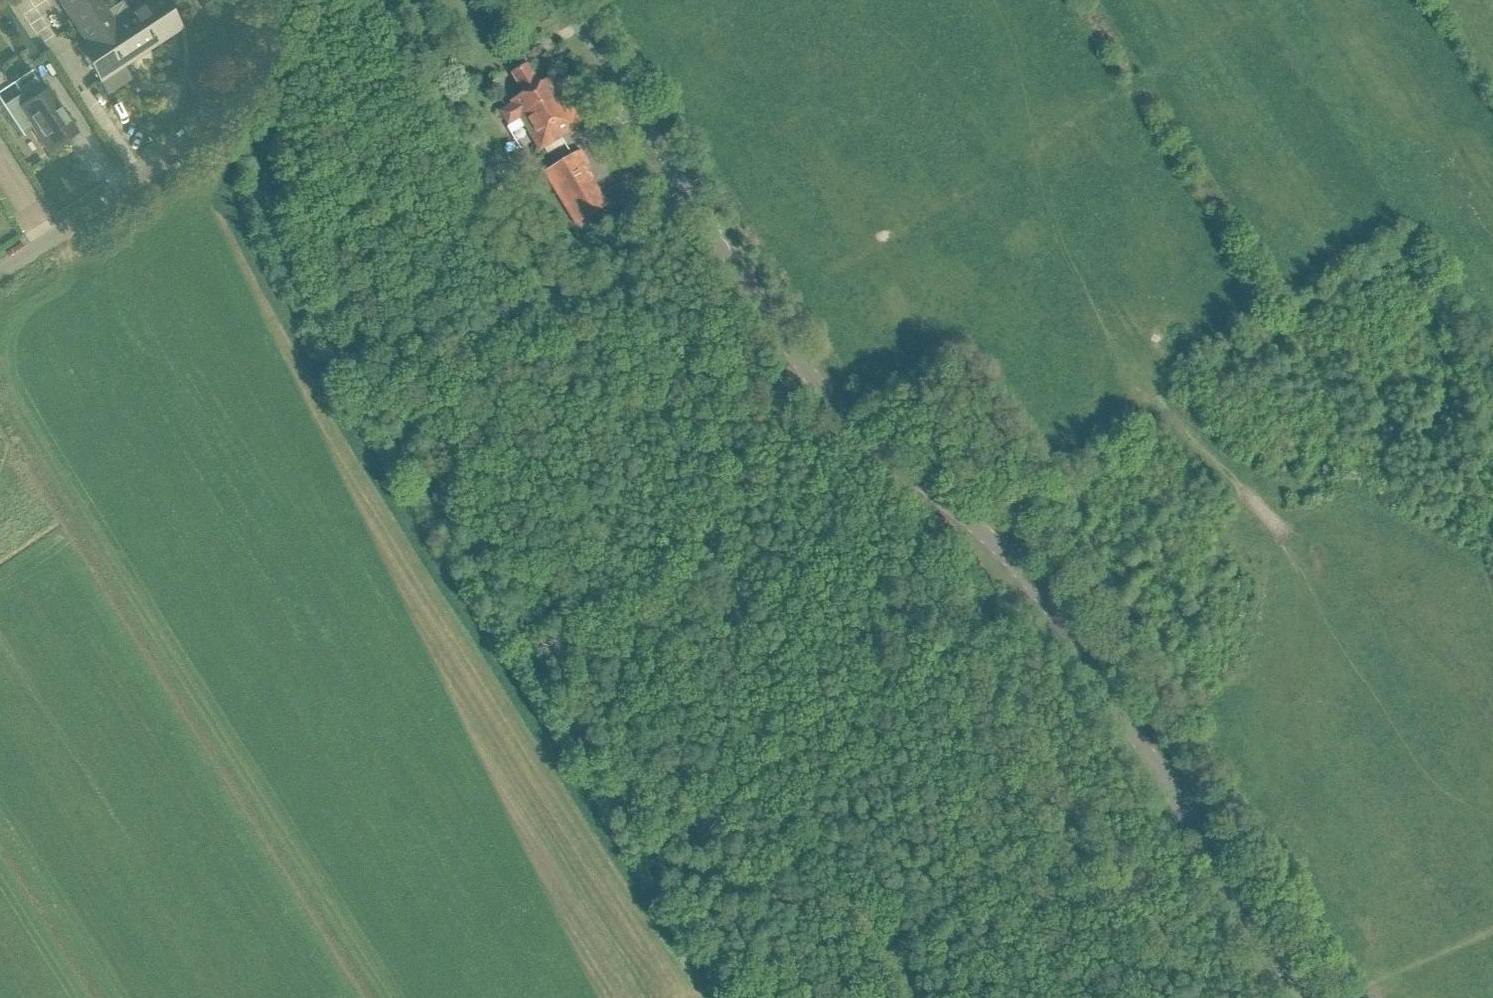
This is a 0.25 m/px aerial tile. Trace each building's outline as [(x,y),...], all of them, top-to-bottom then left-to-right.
[(98,81),(107,94),(129,79),(121,66),(179,28),(160,0),(147,0),(129,12),(122,0),(104,12),(96,0),(61,0),(58,2),(76,29),(75,30),(80,38),(82,37),(84,41),(76,47),(98,81)] [(539,150),(581,124),(551,75),(538,83),(527,64),(511,73),(523,92),(509,100),(511,103),(500,110),(508,124),(519,117),(539,150)] [(19,92),(0,104),(20,135),(31,127),(47,151),(75,132),(47,89),(43,92),(29,72),(13,83),(19,92)] [(173,138),(195,132),(192,117),(169,122),(173,138)] [(609,205),(577,152),(544,171),(576,224),(609,205)] [(0,529),(0,549),(10,544),(2,528),(0,529)]
